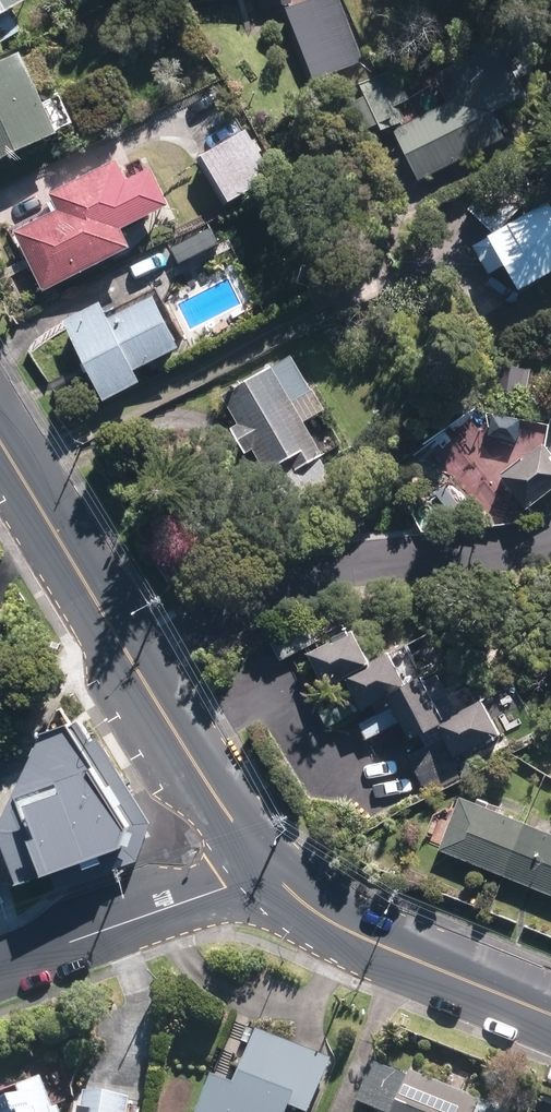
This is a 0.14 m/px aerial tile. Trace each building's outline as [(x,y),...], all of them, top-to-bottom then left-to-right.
[(27,7),(23,0),(0,0),(0,23),(27,7)] [(290,18),(315,84),(363,65),(337,0),(290,18)] [(500,142),(488,117),(520,103),(485,29),(433,53),(460,109),(402,136),(421,179),(500,142)] [(0,76),(0,166),(55,141),(22,66),(0,76)] [(412,118),(394,81),(337,107),(355,144),(412,118)] [(246,132),(203,157),(226,198),(269,173),(246,132)] [(65,211),(19,235),(48,292),(133,248),(125,232),(170,209),(153,176),(131,187),(120,165),(57,197),(65,211)] [(496,192),(475,214),(496,235),(518,213),(496,192)] [(496,250),(522,296),(550,279),(550,221),(550,219),(496,250)] [(101,306),(69,322),(106,396),(138,380),(133,369),(178,346),(154,300),(109,323),(101,306)] [(271,370),(227,395),(244,423),(236,428),(247,447),(255,443),(268,465),(290,452),(298,465),(319,452),(271,370)] [(509,475),(529,499),(550,482),(550,455),(545,447),(509,475)] [(355,637),(317,654),(328,680),(367,663),(355,637)] [(391,659),(352,678),(364,702),(403,684),(391,659)] [(421,680),(393,694),(412,731),(440,717),(421,680)] [(482,705),(444,724),(458,752),(496,733),(482,705)] [(77,730),(51,741),(8,831),(26,882),(123,847),(131,828),(77,730)] [(463,801),(445,847),(550,888),(550,835),(463,801)] [(217,1082),(205,1111),(290,1111),(292,1108),(302,1111),(306,1111),(328,1059),(260,1031),(236,1090),(217,1082)] [(383,1072),(370,1105),(388,1111),(504,1111),(476,1101),(478,1097),(408,1070),(405,1080),(383,1072)] [(58,1106),(53,1107),(40,1072),(0,1088),(0,1111),(61,1111),(58,1106)] [(129,1094),(87,1089),(84,1111),(126,1111),(129,1094)]
